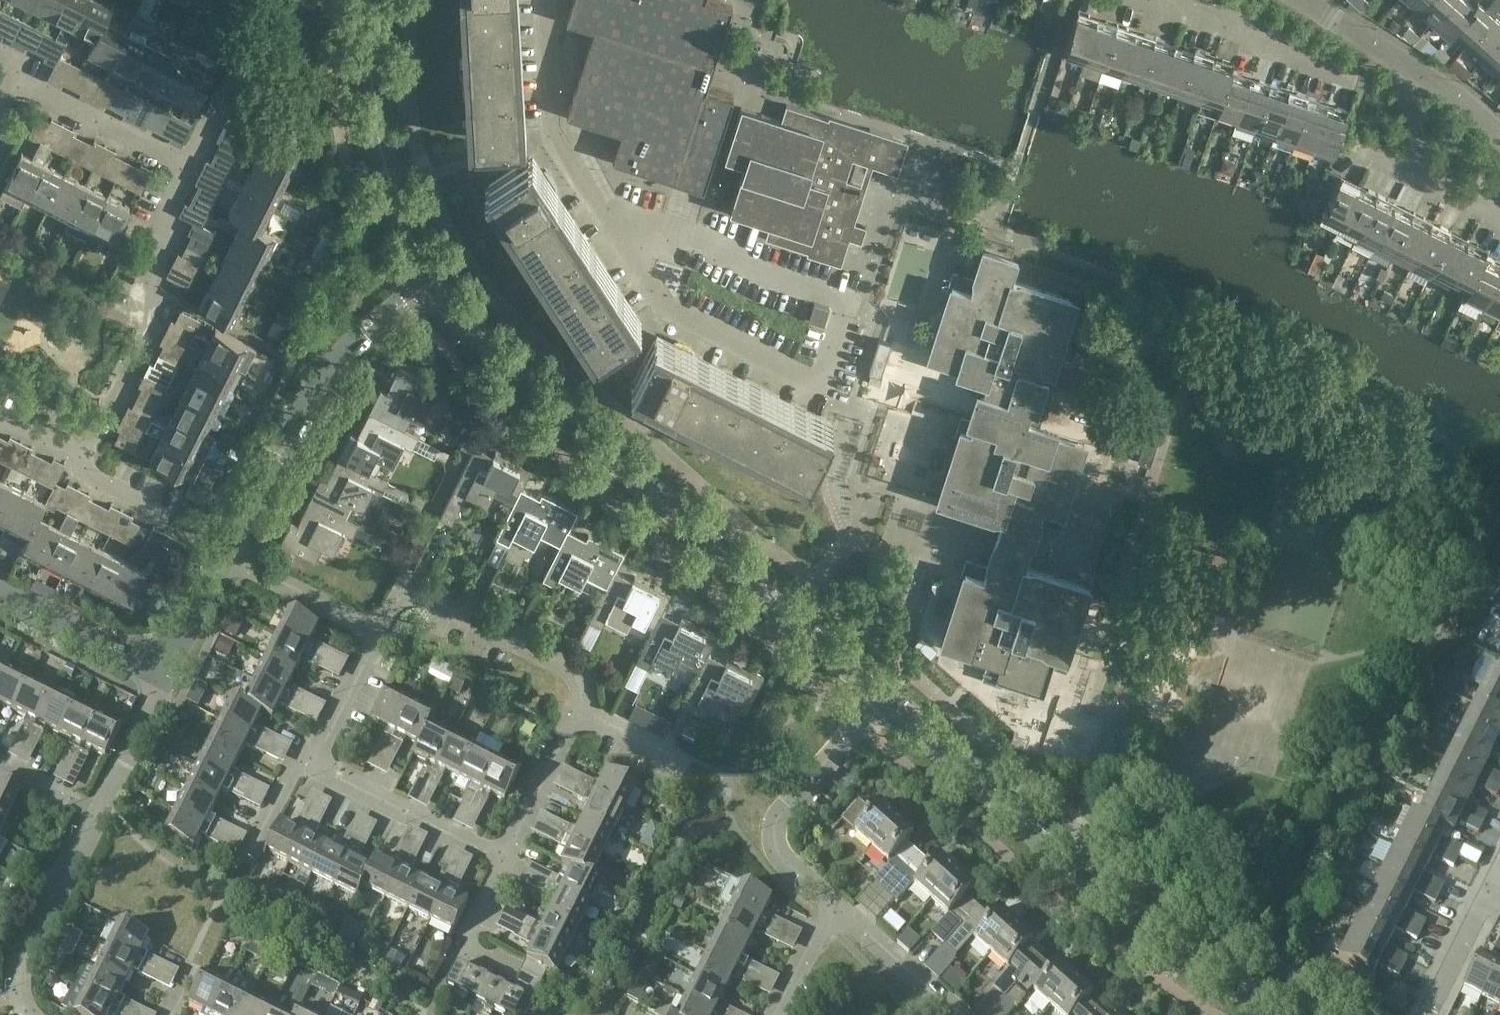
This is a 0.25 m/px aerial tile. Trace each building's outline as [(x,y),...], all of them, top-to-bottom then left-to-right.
[(32,5),(54,16),(62,0),(35,0),(32,5)] [(54,16),(75,26),(89,0),(62,0),(54,16)] [(102,0),(89,0),(75,26),(96,37),(88,51),(89,52),(105,20),(112,5),(102,0)] [(476,137),(521,134),(513,0),(468,0),(476,137)] [(569,16),(567,22),(594,31),(566,116),(621,134),(612,162),(702,191),(703,191),(704,189),(732,105),(733,100),(702,90),(704,84),(712,60),(729,8),(705,0),(574,0),(569,16)] [(1418,8),(1434,21),(1453,0),(1425,0),(1418,8)] [(1434,21),(1449,35),(1454,29),(1479,1),(1478,0),(1473,5),(1467,0),(1453,0),(1434,21)] [(1454,29),(1469,43),(1499,8),(1499,0),(1493,0),(1487,7),(1479,1),(1454,29)] [(12,14),(0,8),(0,33),(2,34),(12,14)] [(1469,43),(1484,57),(1499,39),(1499,8),(1469,43)] [(181,27),(186,16),(176,11),(171,22),(181,27)] [(1098,18),(1078,11),(1063,53),(1083,60),(1098,18)] [(2,34),(0,37),(13,44),(25,21),(12,14),(2,34)] [(129,30),(149,37),(155,21),(135,14),(129,30)] [(1117,24),(1098,18),(1083,60),(1079,73),(1099,80),(1103,67),(1103,66),(1117,24)] [(127,30),(105,20),(89,52),(111,62),(127,30)] [(25,21),(13,44),(24,49),(25,46),(35,26),(25,21)] [(1136,31),(1117,24),(1103,66),(1103,67),(1122,73),(1136,31)] [(45,55),(55,35),(35,26),(25,46),(45,55)] [(1406,33),(1414,41),(1419,36),(1411,28),(1406,33)] [(148,41),(127,30),(111,62),(132,73),(148,41)] [(1156,37),(1136,31),(1122,73),(1141,79),(1156,37)] [(45,55),(43,59),(55,64),(60,56),(67,41),(55,35),(45,55)] [(1175,44),(1156,37),(1141,79),(1161,86),(1175,44)] [(1484,57),(1499,70),(1499,39),(1484,57)] [(170,52),(148,41),(132,73),(154,84),(170,52)] [(1194,50),(1175,44),(1161,86),(1180,93),(1194,50)] [(1433,53),(1443,61),(1449,53),(1439,46),(1433,53)] [(1214,57),(1194,50),(1180,93),(1199,99),(1214,57)] [(191,63),(170,52),(154,84),(175,95),(191,63)] [(196,52),(191,63),(175,95),(197,106),(219,63),(196,52)] [(60,56),(55,64),(47,79),(60,85),(61,82),(71,62),(71,61),(60,56)] [(1232,63),(1214,57),(1199,99),(1218,105),(1216,112),(1217,112),(1231,69),(1230,69),(1232,63)] [(80,91),(90,72),(71,62),(61,82),(80,91)] [(1250,76),(1231,69),(1217,112),(1236,119),(1250,76)] [(80,91),(79,95),(91,101),(103,78),(90,72),(80,91)] [(1480,74),(1474,82),(1482,89),(1488,82),(1480,74)] [(1270,82),(1250,76),(1236,119),(1255,125),(1270,82)] [(103,78),(91,101),(102,106),(104,103),(114,83),(103,78)] [(1289,89),(1270,82),(1255,125),(1275,132),(1289,89)] [(124,112),(133,93),(114,83),(104,103),(124,112)] [(1308,95),(1289,89),(1275,132),(1294,138),(1308,95)] [(124,112),(122,116),(134,122),(146,99),(133,93),(124,112)] [(1328,102),(1308,95),(1294,138),(1313,145),(1328,102)] [(1066,114),(1070,102),(1058,98),(1054,110),(1066,114)] [(146,99),(134,122),(145,128),(147,124),(157,105),(146,99)] [(1348,109),(1328,102),(1313,145),(1333,152),(1348,109)] [(742,107),(726,155),(747,161),(743,172),(731,207),(772,221),(766,237),(840,261),(847,238),(850,231),(852,224),(864,187),(844,181),(850,163),(852,155),(874,163),(874,165),(888,170),(888,167),(893,169),(897,167),(904,146),(901,142),(892,139),(893,136),(869,129),(868,131),(811,112),(786,104),(783,115),(782,115),(781,119),(742,107)] [(171,136),(181,116),(157,105),(147,124),(171,136)] [(232,118),(252,128),(258,117),(237,107),(232,118)] [(197,114),(185,108),(181,115),(193,122),(197,114)] [(1105,125),(1107,117),(1102,115),(1099,123),(1105,125)] [(29,135),(40,140),(49,121),(39,116),(29,135)] [(169,140),(181,146),(193,122),(181,116),(171,136),(169,140)] [(222,128),(246,140),(252,128),(232,118),(228,116),(222,128)] [(75,129),(51,117),(49,121),(40,140),(63,152),(73,132),(75,129)] [(274,126),(263,148),(295,164),(306,142),(274,126)] [(222,128),(217,139),(221,141),(240,151),(246,140),(222,128)] [(63,152),(83,162),(93,142),(73,132),(63,152)] [(1153,137),(1144,134),(1142,142),(1150,145),(1153,137)] [(1137,152),(1141,140),(1132,137),(1128,149),(1137,152)] [(108,146),(94,139),(93,142),(83,162),(96,168),(108,146)] [(230,171),(240,151),(221,141),(210,161),(230,171)] [(1188,169),(1195,149),(1184,145),(1177,165),(1188,169)] [(108,146),(96,168),(106,173),(116,154),(118,151),(108,146)] [(295,164),(263,148),(252,169),(284,186),(295,164)] [(29,195),(45,163),(23,152),(7,184),(2,194),(24,205),(29,195)] [(106,173),(130,186),(140,166),(116,154),(106,173)] [(638,322),(561,207),(528,157),(491,181),(600,347),(638,322)] [(1232,174),(1237,161),(1224,157),(1220,170),(1232,174)] [(201,171),(225,182),(230,171),(210,161),(207,159),(201,171)] [(142,192),(149,178),(153,168),(141,162),(140,166),(130,186),(142,192)] [(67,174),(45,163),(29,195),(50,206),(67,174)] [(284,186),(252,169),(241,191),(273,207),(284,186)] [(1258,184),(1262,173),(1253,170),(1249,181),(1258,184)] [(201,171),(195,182),(199,184),(219,194),(225,182),(201,171)] [(88,184),(67,174),(50,206),(72,217),(88,184)] [(1359,184),(1340,175),(1320,215),(1339,224),(1359,184)] [(88,184),(72,217),(67,226),(89,236),(93,227),(109,195),(88,184)] [(209,214),(219,194),(199,184),(189,204),(209,214)] [(1378,193),(1359,184),(1339,224),(1358,233),(1378,193)] [(273,207),(241,191),(230,212),(277,236),(278,236),(262,228),(273,207)] [(1396,202),(1378,193),(1358,233),(1376,242),(1396,202)] [(131,206),(109,195),(93,227),(115,239),(131,206)] [(1314,210),(1319,197),(1313,195),(1308,208),(1314,210)] [(305,223),(310,214),(284,201),(280,211),(305,223)] [(189,204),(185,202),(179,214),(194,221),(203,225),(209,214),(189,204)] [(1414,211),(1396,202),(1376,242),(1394,252),(1414,211)] [(1433,220),(1414,211),(1394,252),(1413,261),(1433,220)] [(277,236),(230,212),(230,213),(245,221),(234,241),(267,258),(277,236)] [(337,229),(343,217),(333,212),(326,224),(337,229)] [(1451,229),(1433,220),(1413,261),(1431,270),(1451,229)] [(203,225),(194,221),(188,232),(192,234),(211,244),(217,233),(203,225)] [(865,228),(852,224),(850,231),(847,238),(860,243),(865,228)] [(333,238),(336,231),(325,226),(321,233),(333,238)] [(1469,238),(1451,229),(1431,270),(1449,279),(1469,238)] [(201,264),(211,244),(192,234),(182,254),(201,264)] [(1487,247),(1469,238),(1449,279),(1467,288),(1484,254),(1487,247)] [(267,258),(234,241),(223,263),(256,279),(267,258)] [(974,418),(961,414),(954,433),(958,434),(938,498),(1002,519),(987,563),(965,555),(958,576),(962,577),(942,640),(988,655),(980,678),(1000,684),(1001,680),(1043,694),(1052,666),(1065,670),(1071,650),(1067,649),(1088,585),(1024,564),(1039,520),(1061,528),(1068,508),(1063,506),(1084,442),(1038,427),(1045,404),(1032,400),(1039,379),(1048,382),(1074,302),(1076,298),(1011,277),(1017,258),(1011,257),(983,247),(974,275),(952,268),(946,288),(949,289),(928,354),(975,369),(968,391),(981,396),(974,418)] [(1314,275),(1323,256),(1314,251),(1304,270),(1314,275)] [(172,264),(196,276),(201,264),(182,254),(178,252),(172,264)] [(1484,254),(1467,288),(1464,294),(1483,303),(1499,268),(1499,262),(1484,254)] [(256,279),(223,263),(212,284),(245,301),(256,279)] [(172,264),(166,275),(190,287),(196,276),(172,264)] [(1483,303),(1499,312),(1499,268),(1483,303)] [(245,301),(212,284),(201,306),(234,323),(245,301)] [(1390,303),(1394,295),(1384,291),(1380,299),(1390,303)] [(815,302),(810,319),(824,323),(829,307),(815,302)] [(174,321),(195,331),(200,320),(180,310),(174,321)] [(285,342),(293,326),(274,316),(266,333),(285,342)] [(165,331),(189,343),(195,331),(174,321),(171,319),(165,331)] [(256,349),(248,345),(216,329),(205,351),(237,367),(245,371),(256,349)] [(165,331),(160,342),(163,344),(183,354),(189,343),(165,331)] [(1458,354),(1463,343),(1446,334),(1440,345),(1458,354)] [(833,428),(708,364),(656,337),(636,378),(812,468),(833,428)] [(868,371),(869,371),(880,375),(891,342),(879,338),(868,371)] [(153,364),(173,374),(183,354),(163,344),(153,364)] [(237,367),(205,351),(194,372),(226,388),(237,367)] [(153,364),(150,362),(144,374),(167,386),(173,374),(153,364)] [(382,389),(371,412),(420,437),(421,435),(407,428),(414,416),(424,421),(435,399),(422,392),(428,381),(401,368),(389,392),(382,389)] [(226,388),(194,372),(184,394),(216,410),(226,388)] [(270,383),(273,376),(267,373),(264,380),(270,383)] [(167,386),(144,374),(138,385),(141,386),(162,397),(167,386)] [(880,386),(883,378),(871,374),(869,382),(880,386)] [(1086,392),(1098,396),(1101,386),(1089,383),(1086,392)] [(132,406),(152,416),(162,397),(141,386),(132,406)] [(216,410),(184,394),(173,415),(205,431),(216,410)] [(122,417),(146,429),(152,416),(132,406),(128,405),(122,417)] [(420,437),(371,412),(359,436),(352,433),(341,455),(390,480),(390,479),(376,472),(383,459),(394,464),(405,443),(414,448),(420,437)] [(247,425),(251,417),(242,413),(238,421),(247,425)] [(215,437),(205,431),(173,415),(162,437),(205,458),(215,437)] [(122,417),(117,428),(120,429),(140,439),(146,429),(122,417)] [(473,422),(461,445),(474,451),(441,516),(452,522),(456,515),(461,513),(459,508),(463,500),(468,499),(466,495),(467,493),(488,503),(494,493),(514,503),(523,488),(532,470),(497,452),(494,456),(476,447),(486,429),(473,422)] [(134,452),(140,439),(120,429),(114,442),(134,452)] [(1158,436),(1147,433),(1146,432),(1136,459),(1149,464),(1158,436)] [(8,438),(0,434),(0,455),(8,438)] [(10,435),(8,438),(0,455),(0,459),(11,464),(23,441),(10,435)] [(205,458),(162,437),(151,459),(194,480),(205,458)] [(420,437),(414,448),(435,459),(440,447),(420,437)] [(23,441),(11,464),(22,470),(32,450),(33,447),(23,441)] [(32,450),(22,470),(42,480),(52,460),(32,450)] [(390,480),(341,455),(328,480),(322,477),(311,499),(361,524),(361,523),(347,516),(353,503),(365,508),(375,487),(384,492),(390,480)] [(57,481),(59,477),(66,463),(54,457),(52,460),(42,480),(54,486),(57,481)] [(390,480),(384,492),(406,502),(411,490),(390,480)] [(3,481),(0,486),(0,519),(8,523),(24,491),(3,481)] [(66,486),(57,481),(54,486),(46,502),(47,503),(46,503),(55,507),(56,505),(66,486)] [(80,488),(67,482),(66,486),(56,505),(68,511),(80,488)] [(80,488),(68,511),(80,516),(89,497),(91,493),(80,488)] [(540,497),(523,488),(514,503),(497,537),(498,537),(509,543),(511,544),(516,535),(535,545),(540,535),(561,545),(569,530),(578,511),(543,493),(540,497)] [(46,502),(24,491),(8,523),(29,534),(46,502)] [(89,497),(80,516),(99,526),(109,506),(89,497)] [(361,524),(311,499),(298,523),(292,520),(281,543),(317,561),(324,547),(335,552),(346,531),(355,535),(361,524)] [(46,502),(29,534),(22,548),(44,559),(60,527),(39,517),(46,503),(47,503),(46,502)] [(123,509),(110,503),(109,506),(99,526),(111,532),(123,509)] [(421,513),(405,505),(400,514),(416,522),(421,513)] [(123,509),(111,532),(122,538),(132,519),(134,515),(123,509)] [(152,530),(132,519),(122,538),(122,540),(142,550),(152,530)] [(146,571),(124,560),(108,592),(130,603),(135,593),(153,602),(184,541),(154,526),(152,530),(142,550),(158,558),(150,575),(146,572),(146,571)] [(81,538),(60,527),(44,559),(65,570),(81,538)] [(587,539),(569,530),(561,545),(544,578),(557,585),(562,576),(582,586),(587,575),(607,585),(615,571),(625,552),(590,534),(587,539)] [(497,566),(509,543),(498,537),(487,560),(497,566)] [(103,549),(81,538),(65,570),(87,581),(103,549)] [(124,560),(103,549),(87,581),(108,592),(124,560)] [(288,566),(293,555),(284,551),(279,562),(288,566)] [(634,580),(615,571),(607,585),(590,619),(591,620),(603,626),(604,626),(609,617),(628,627),(633,617),(653,627),(662,613),(671,594),(636,576),(634,580)] [(49,595),(53,586),(35,578),(31,586),(49,595)] [(1494,602),(1499,589),(1499,583),(1494,580),(1486,597),(1494,602)] [(99,608),(90,603),(85,613),(94,617),(99,608)] [(319,627),(290,613),(279,636),(325,659),(330,649),(312,640),(319,627)] [(679,621),(662,613),(653,627),(636,659),(649,665),(654,656),(674,667),(679,656),(700,667),(708,653),(717,634),(681,616),(679,621)] [(236,639),(245,622),(230,614),(221,631),(236,639)] [(591,649),(603,626),(591,620),(579,643),(591,649)] [(325,659),(279,636),(267,658),(296,673),(302,660),(321,669),(325,659)] [(228,661),(236,645),(222,638),(214,654),(228,661)] [(325,659),(321,669),(340,679),(350,659),(330,649),(325,659)] [(1453,672),(1462,677),(1474,653),(1465,649),(1453,672)] [(725,662),(708,653),(700,667),(682,701),(695,708),(700,698),(720,708),(725,699),(746,708),(763,675),(728,657),(725,662)] [(296,673),(267,658),(256,681),(302,704),(307,695),(289,686),(296,673)] [(456,671),(435,660),(430,671),(451,682),(456,671)] [(73,678),(77,672),(67,667),(63,673),(73,678)] [(1483,688),(1499,696),(1499,672),(1493,669),(1483,688)] [(7,671),(0,685),(0,708),(1,706),(14,712),(30,682),(7,671)] [(462,683),(465,675),(457,671),(454,679),(462,683)] [(1452,695),(1462,677),(1453,672),(1443,691),(1452,695)] [(90,689),(94,680),(88,677),(84,685),(90,689)] [(302,704),(256,681),(244,704),(273,718),(279,706),(297,715),(302,704)] [(465,687),(453,681),(448,690),(460,696),(465,687)] [(52,694),(30,682),(14,712),(28,719),(19,736),(28,741),(52,694)] [(490,690),(480,685),(474,695),(485,701),(490,690)] [(615,695),(617,691),(616,687),(612,685),(608,686),(606,690),(608,694),(611,696),(615,695)] [(1203,685),(1199,697),(1210,701),(1214,689),(1203,685)] [(1483,688),(1474,706),(1499,719),(1499,696),(1483,688)] [(197,708),(202,697),(192,692),(187,703),(197,708)] [(412,704),(389,692),(374,721),(389,728),(380,745),(389,749),(412,704)] [(75,705),(52,694),(28,741),(38,745),(47,729),(60,735),(75,705)] [(302,704),(297,715),(317,725),(327,704),(307,695),(302,704)] [(234,698),(222,720),(269,744),(274,735),(256,725),(262,713),(273,718),(244,704),(234,698)] [(435,715),(412,704),(389,749),(398,754),(406,737),(420,744),(429,725),(435,715)] [(97,717),(75,705),(60,735),(73,742),(65,759),(74,763),(97,717)] [(1474,706),(1465,724),(1499,741),(1499,719),(1474,706)] [(516,720),(519,715),(511,711),(509,716),(516,720)] [(121,729),(97,717),(74,763),(83,768),(92,752),(105,759),(121,729)] [(269,744),(222,720),(211,743),(240,757),(246,745),(264,754),(269,744)] [(0,739),(10,746),(22,728),(12,721),(0,739)] [(1465,724),(1456,742),(1490,759),(1494,750),(1497,751),(1499,753),(1499,741),(1465,724)] [(452,736),(429,725),(420,744),(415,754),(428,760),(419,778),(428,783),(452,736)] [(697,731),(685,725),(680,734),(692,741),(697,731)] [(1025,734),(1014,730),(1010,742),(1026,747),(1030,736),(1025,734)] [(498,756),(503,745),(482,734),(476,745),(498,756)] [(269,744),(264,754),(283,764),(293,745),(274,735),(269,744)] [(28,765),(38,745),(28,741),(19,736),(9,756),(28,765)] [(474,748),(452,736),(428,783),(438,788),(447,770),(460,776),(474,748)] [(1456,742),(1447,761),(1499,787),(1499,776),(1493,772),(1487,769),(1485,768),(1490,759),(1456,742)] [(240,757),(211,743),(200,765),(246,789),(251,780),(233,771),(240,757)] [(386,777),(398,754),(389,749),(380,745),(368,767),(386,777)] [(497,759),(474,748),(460,776),(474,783),(465,801),(473,806),(497,759)] [(73,789),(83,768),(74,763),(65,759),(54,780),(73,789)] [(520,771),(497,759),(473,806),(483,811),(492,793),(505,800),(520,771)] [(1447,761),(1438,779),(1471,795),(1476,786),(1478,787),(1483,790),(1497,797),(1498,795),(1499,792),(1499,787),(1447,761)] [(397,788),(409,794),(420,769),(408,763),(397,788)] [(246,789),(200,765),(188,788),(217,802),(223,791),(241,800),(246,789)] [(556,784),(575,794),(579,785),(584,775),(565,766),(556,784)] [(584,775),(579,785),(624,808),(636,785),(608,771),(602,783),(584,775)] [(428,809),(438,788),(428,783),(419,778),(409,799),(428,809)] [(1471,795),(1438,779),(1429,797),(1483,824),(1488,815),(1474,808),(1468,806),(1467,805),(1471,795)] [(246,789),(241,800),(260,810),(270,790),(251,780),(246,789)] [(0,783),(0,812),(8,816),(20,792),(0,783)] [(624,808),(579,785),(575,794),(592,802),(585,817),(613,831),(624,808)] [(217,802),(188,788),(177,810),(223,834),(228,824),(210,815),(217,802)] [(314,815),(323,820),(332,803),(312,794),(304,810),(314,815)] [(1483,824),(1429,797),(1420,815),(1413,811),(1413,812),(1446,828),(1453,832),(1457,823),(1460,824),(1465,827),(1479,834),(1483,824)] [(842,819),(872,845),(896,818),(879,802),(872,811),(858,800),(842,819)] [(472,832),(483,811),(473,806),(465,801),(454,823),(472,832)] [(223,834),(177,810),(165,834),(194,848),(200,835),(218,844),(223,834)] [(295,828),(281,821),(267,851),(290,862),(314,815),(304,810),(295,828)] [(533,829),(551,839),(556,830),(561,820),(542,811),(533,829)] [(1446,828),(1413,812),(1404,830),(1459,858),(1463,849),(1449,842),(1444,839),(1442,838),(1446,828)] [(314,815),(290,862),(313,874),(327,845),(314,838),(323,820),(314,815)] [(359,838),(368,842),(377,825),(358,816),(349,833),(359,838)] [(613,831),(585,817),(579,829),(561,820),(556,830),(602,854),(613,831)] [(914,834),(896,818),(872,845),(891,862),(874,881),(885,891),(919,853),(906,842),(914,834)] [(223,834),(218,844),(239,854),(248,834),(228,824),(223,834)] [(410,850),(420,854),(428,838),(409,828),(401,845),(410,850)] [(602,854),(556,830),(551,839),(569,848),(562,861),(573,867),(602,882),(602,881),(591,876),(602,854)] [(1459,858),(1404,830),(1395,848),(1428,865),(1433,856),(1435,857),(1440,860),(1454,867),(1459,858)] [(340,851),(327,845),(313,874),(335,885),(359,838),(349,833),(340,851)] [(359,838),(335,885),(358,897),(364,885),(372,868),(359,861),(368,842),(359,838)] [(392,863),(378,856),(372,868),(364,885),(386,897),(410,850),(401,845),(392,863)] [(1428,865),(1395,848),(1386,867),(1440,894),(1445,885),(1431,878),(1426,875),(1424,874),(1428,865)] [(410,850),(386,897),(409,908),(424,879),(411,873),(420,854),(410,850)] [(455,873),(466,878),(474,861),(455,851),(446,868),(455,873)] [(931,864),(919,853),(885,891),(896,901),(913,883),(932,899),(956,871),(938,856),(931,864)] [(34,859),(22,854),(17,866),(29,871),(34,859)] [(520,880),(539,890),(544,881),(548,871),(530,862),(520,880)] [(602,882),(573,867),(566,880),(548,871),(544,881),(590,904),(602,882)] [(1440,894),(1386,867),(1377,885),(1410,902),(1414,893),(1417,894),(1423,897),(1436,903),(1440,894)] [(437,886),(424,879),(409,908),(431,920),(455,873),(446,868),(437,886)] [(258,885),(263,874),(256,871),(251,882),(258,885)] [(974,886),(956,871),(932,899),(950,915),(961,925),(978,906),(966,895),(974,886)] [(455,873),(431,920),(455,931),(469,902),(457,896),(466,878),(455,873)] [(692,887),(696,878),(689,874),(685,883),(692,887)] [(1347,894),(1353,881),(1344,877),(1338,889),(1347,894)] [(590,904),(544,881),(539,890),(557,899),(551,912),(579,927),(590,904)] [(772,898),(744,884),(732,907),(755,919),(779,931),(785,919),(766,910),(772,898)] [(1410,902),(1377,885),(1367,903),(1422,930),(1427,922),(1425,921),(1411,914),(1407,912),(1405,911),(1410,902)] [(876,922),(894,902),(875,886),(858,906),(876,922)] [(687,902),(678,898),(673,907),(682,912),(687,902)] [(634,902),(625,899),(620,909),(629,913),(634,902)] [(1422,930),(1367,903),(1358,921),(1392,938),(1396,928),(1399,930),(1404,932),(1418,939),(1419,938),(1422,930)] [(991,918),(978,906),(961,925),(944,944),(956,954),(973,936),(991,952),(1016,924),(999,909),(991,918)] [(497,926),(516,935),(521,926),(526,917),(507,907),(497,926)] [(755,919),(732,907),(720,930),(748,944),(756,929),(775,939),(779,931),(755,919)] [(306,910),(304,913),(314,918),(316,915),(306,910)] [(579,927),(551,912),(544,926),(526,917),(521,926),(568,949),(579,927)] [(961,925),(950,915),(932,936),(943,945),(944,944),(961,925)] [(779,931),(775,939),(794,948),(804,929),(785,919),(779,931)] [(339,936),(352,942),(360,927),(347,920),(339,936)] [(1392,938),(1358,921),(1349,940),(1404,967),(1408,958),(1394,951),(1389,948),(1387,947),(1392,938)] [(149,938),(120,923),(108,947),(155,970),(160,960),(142,951),(149,938)] [(1016,924),(991,952),(1009,968),(993,987),(995,989),(1005,997),(1038,959),(1025,948),(1033,939),(1016,924)] [(568,949),(521,926),(516,935),(534,945),(528,958),(548,969),(556,973),(568,949)] [(72,930),(60,953),(72,959),(83,936),(72,930)] [(748,944),(720,930),(709,952),(756,976),(762,965),(743,955),(748,944)] [(910,954),(921,942),(908,930),(897,942),(910,954)] [(361,949),(383,961),(389,949),(367,937),(361,949)] [(246,952),(251,940),(246,938),(241,949),(246,952)] [(1404,967),(1349,940),(1340,958),(1373,975),(1378,965),(1380,966),(1386,969),(1399,976),(1404,967)] [(274,952),(252,941),(246,954),(268,965),(274,952)] [(1480,955),(1463,988),(1482,998),(1499,963),(1499,941),(1495,952),(1492,958),(1490,960),(1480,955)] [(944,944),(943,945),(923,967),(938,980),(953,964),(950,961),(956,954),(944,944)] [(155,970),(108,947),(97,969),(125,983),(132,970),(150,980),(155,970)] [(756,976),(709,952),(698,975),(726,989),(733,976),(751,985),(756,976)] [(649,953),(639,973),(652,979),(662,959),(649,953)] [(50,974),(56,977),(67,957),(60,954),(50,974)] [(403,961),(391,955),(386,964),(398,970),(403,961)] [(548,969),(528,958),(522,970),(543,980),(548,969)] [(1051,970),(1038,959),(1005,997),(1016,1008),(1032,990),(1051,1006),(1076,977),(1058,962),(1051,970)] [(179,970),(160,960),(155,970),(150,980),(170,989),(179,970)] [(1482,998),(1499,1007),(1499,963),(1482,998)] [(304,979),(309,969),(299,964),(294,974),(304,979)] [(483,977),(458,965),(447,986),(472,999),(483,977)] [(756,976),(751,985),(771,995),(781,975),(762,965),(756,976)] [(956,994),(966,983),(964,982),(968,978),(956,968),(953,971),(950,968),(940,980),(956,994)] [(97,969),(86,991),(132,1014),(133,1014),(137,1007),(118,998),(125,983),(97,969)] [(543,980),(522,970),(516,981),(537,991),(543,980)] [(310,991),(317,976),(314,974),(306,989),(310,991)] [(340,986),(318,975),(311,989),(333,1000),(340,986)] [(639,1004),(650,980),(639,975),(628,998),(639,1004)] [(698,975),(686,997),(721,1014),(736,1014),(739,1010),(720,1000),(726,989),(698,975)] [(204,976),(189,1005),(202,1011),(201,1014),(213,1014),(227,988),(204,976)] [(507,989),(483,977),(472,999),(496,1011),(507,989)] [(1098,1013),(1086,1002),(1094,993),(1076,977),(1051,1006),(1061,1014),(1096,1014),(1098,1013)] [(250,999),(254,989),(232,978),(227,988),(213,1014),(241,1014),(250,999)] [(516,981),(511,991),(507,989),(496,1011),(504,1014),(525,1014),(537,991),(516,981)] [(297,1014),(309,992),(299,987),(287,1010),(297,1014)] [(362,1000),(340,989),(335,999),(358,1010),(362,1000)] [(1016,1008),(1005,997),(995,989),(975,1012),(978,1014),(1010,1014),(1016,1008)] [(86,991),(74,1014),(75,1014),(132,1014),(86,991)] [(686,997),(677,1014),(721,1014),(686,997)] [(250,999),(241,1014),(270,1014),(272,1010),(250,999)] [(382,1006),(373,1002),(369,1011),(378,1014),(382,1006)]
